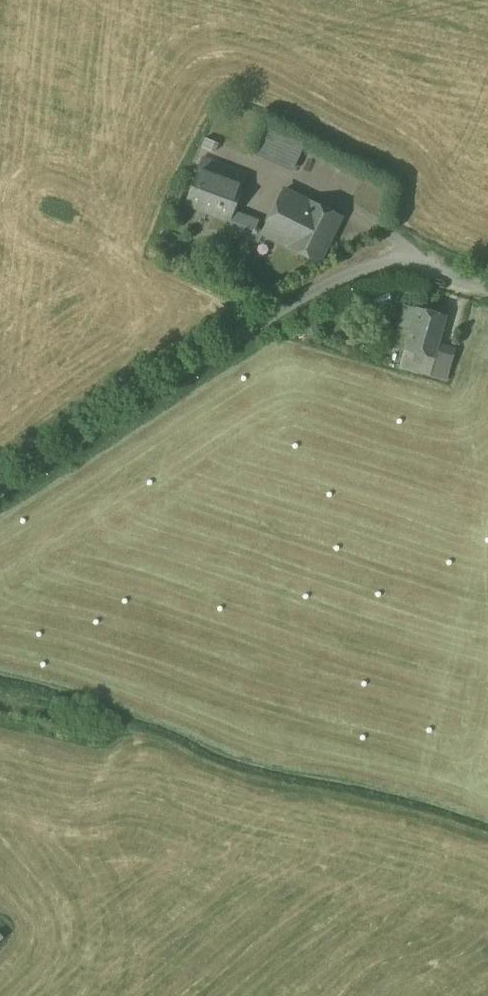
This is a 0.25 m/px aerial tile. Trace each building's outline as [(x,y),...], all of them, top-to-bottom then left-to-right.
[(310,140),(269,120),(253,153),(294,174),(310,140)] [(245,174),(202,158),(185,205),(227,221),(231,213),(242,185),(241,185),(245,174)] [(341,218),(284,190),(266,228),(263,234),(319,262),(341,218)] [(266,228),(231,213),(227,221),(224,230),(257,244),(263,234),(266,228)] [(383,293),(366,307),(373,316),(391,302),(383,293)] [(447,316),(417,308),(405,351),(435,359),(435,358),(439,343),(447,316)] [(435,359),(405,351),(400,367),(430,376),(435,359)] [(452,362),(435,358),(435,359),(430,376),(437,377),(437,378),(447,381),(452,362)]
